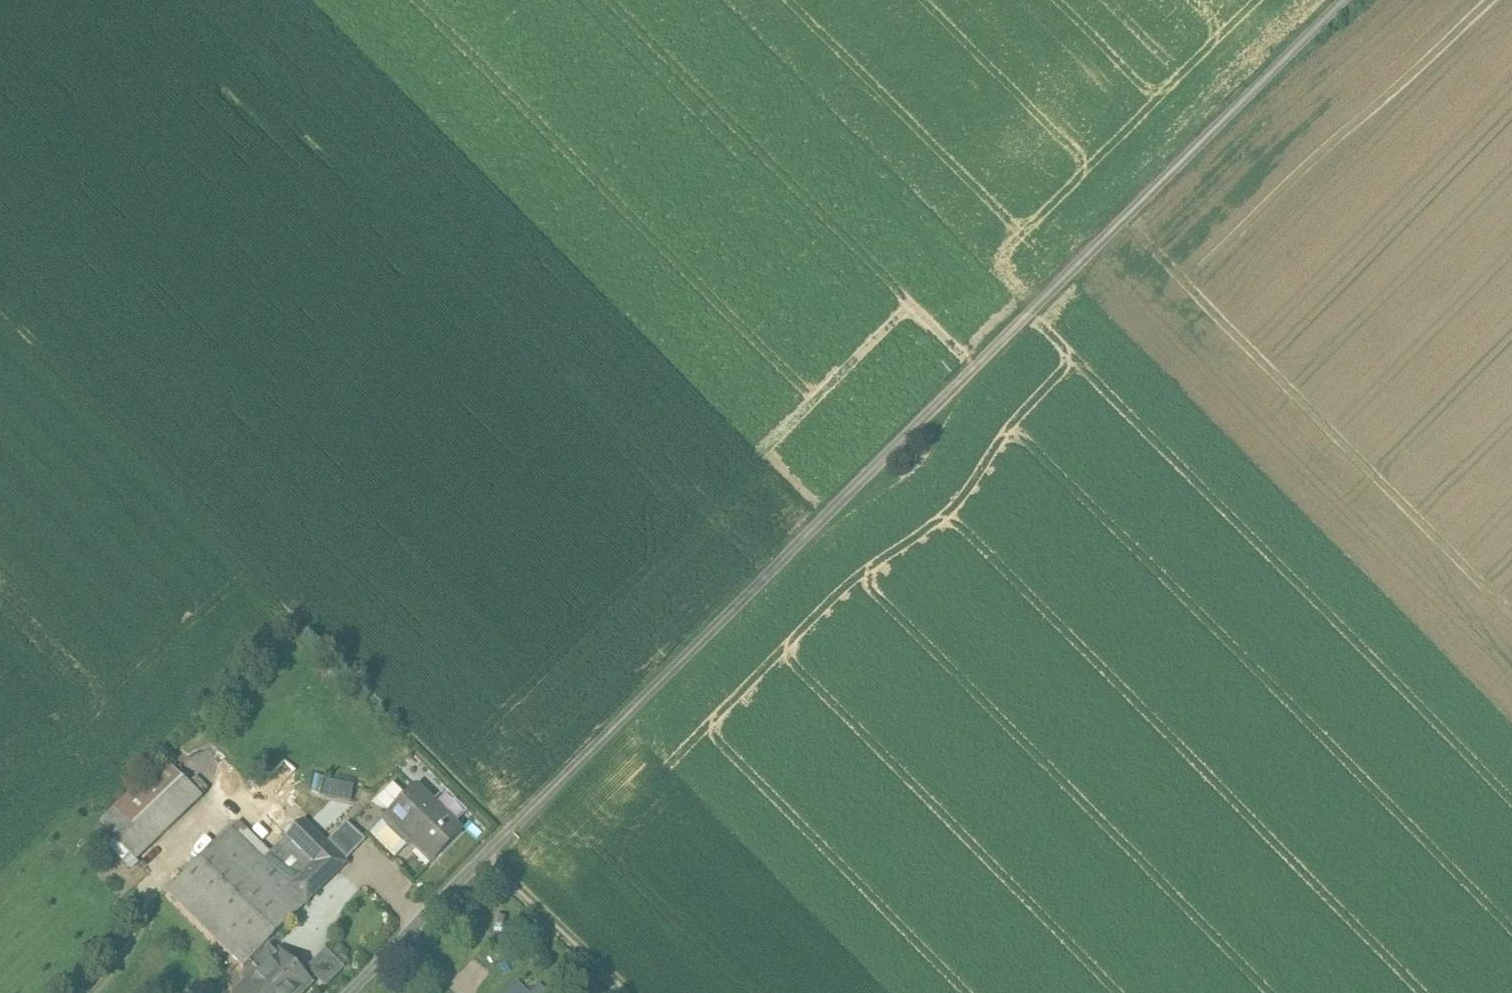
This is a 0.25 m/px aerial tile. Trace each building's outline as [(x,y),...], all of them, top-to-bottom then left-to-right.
[(202,799),(164,762),(114,811),(151,848),(202,799)] [(284,762),(268,780),(280,791),(296,773),(284,762)] [(351,802),(356,785),(328,778),(324,796),(351,802)] [(462,834),(416,788),(406,798),(393,785),(375,804),(393,812),(383,822),(405,844),(410,838),(434,862),(462,834)] [(151,848),(114,811),(99,826),(136,863),(151,848)] [(263,861),(231,830),(167,894),(243,969),(250,963),(265,947),(307,905),(306,905),(347,865),(303,822),(287,837),(314,865),(291,889),(263,861)] [(365,841),(347,824),(331,841),(349,859),(365,841)] [(314,865),(287,837),(263,861),(291,889),(314,865)] [(275,958),(265,947),(250,963),(260,972),(239,992),(304,992),(311,986),(279,953),(275,958)] [(326,952),(307,970),(325,988),(344,970),(326,952)] [(193,992),(214,992),(215,992),(205,982),(193,992)] [(533,992),(550,992),(539,985),(533,992)]
